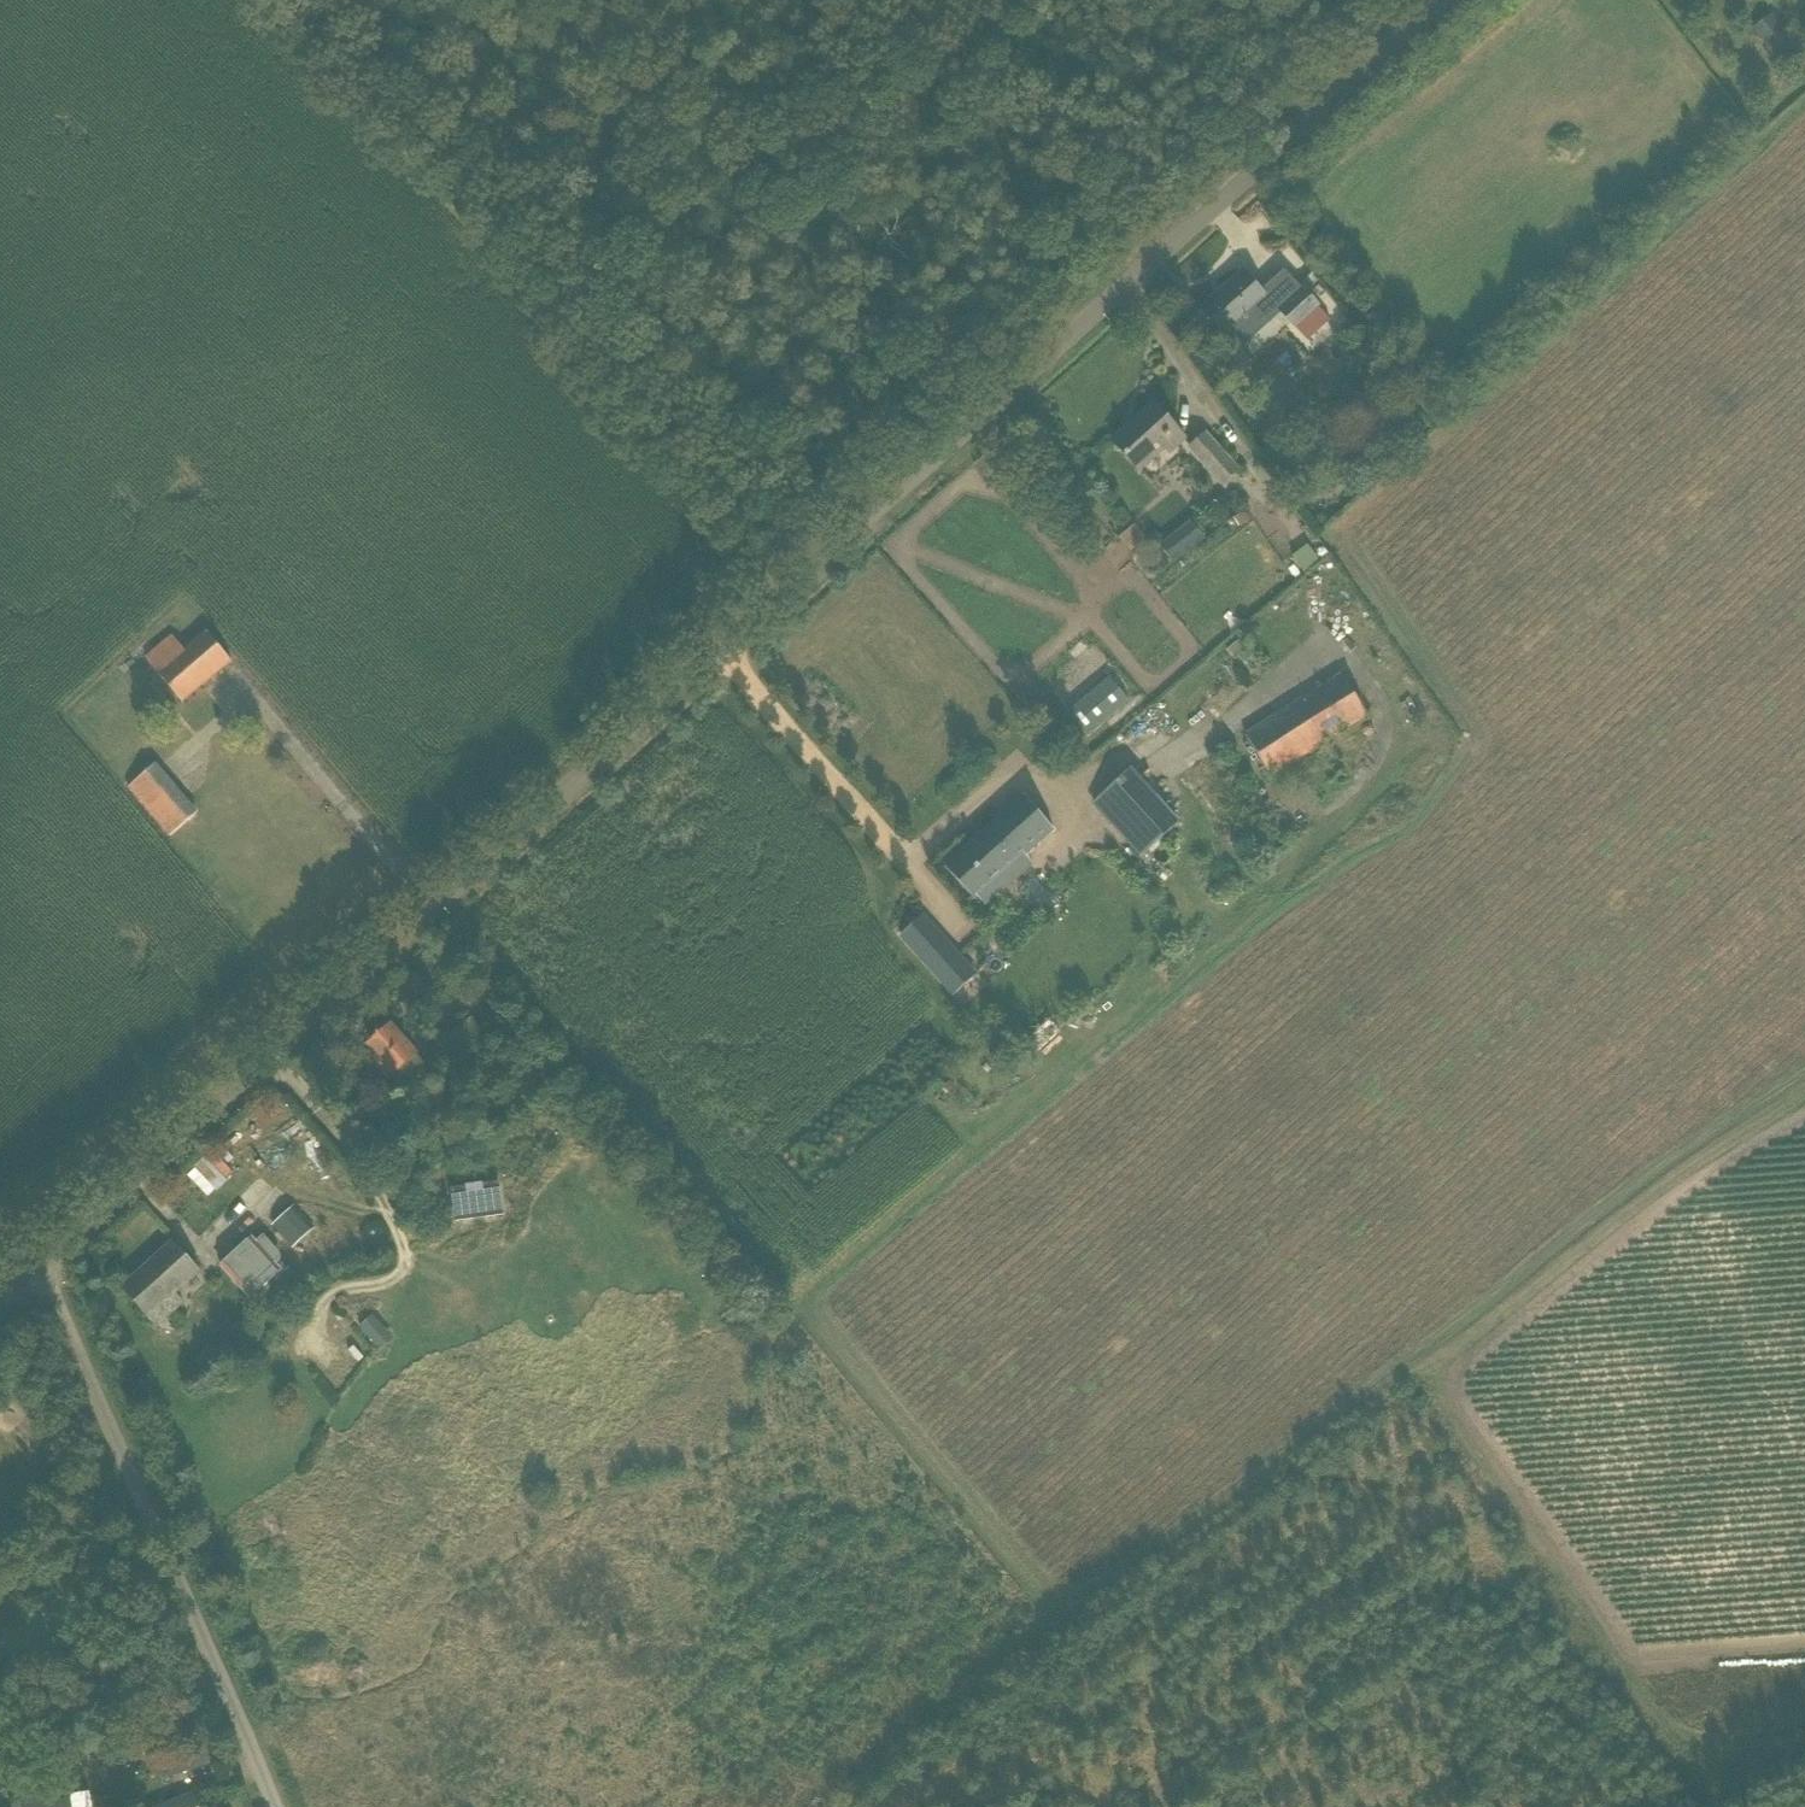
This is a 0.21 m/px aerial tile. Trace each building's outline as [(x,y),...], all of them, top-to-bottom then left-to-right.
[(1768,51),(1787,37),(1773,18),(1754,32),(1768,51)] [(1266,296),(1244,273),(1204,309),(1225,333),(1244,315),(1258,331),(1273,317),(1260,302),(1266,296)] [(1303,288),(1279,310),(1295,328),(1306,319),(1316,330),(1330,318),(1303,288)] [(1154,404),(1113,441),(1140,471),(1166,448),(1170,453),(1186,439),(1154,404)] [(1239,471),(1206,434),(1190,448),(1223,484),(1239,471)] [(1191,521),(1160,545),(1175,564),(1206,539),(1191,521)] [(1134,554),(1151,542),(1138,524),(1121,537),(1134,554)] [(1297,554),(1305,570),(1323,561),(1314,545),(1297,554)] [(146,658),(182,703),(232,661),(207,631),(185,650),(173,636),(146,658)] [(1273,778),(1369,718),(1342,675),(1246,735),(1273,778)] [(1069,713),(1089,736),(1103,723),(1084,700),(1069,713)] [(171,836),(197,813),(155,764),(129,787),(171,836)] [(1179,824),(1130,770),(1094,802),(1143,856),(1179,824)] [(1003,861),(995,852),(1029,821),(999,788),(920,859),(950,892),(965,879),(968,882),(982,870),(986,875),(1003,861)] [(955,957),(937,974),(955,994),(974,977),(955,957)] [(430,1068),(391,1025),(363,1051),(389,1079),(402,1093),(430,1068)] [(190,1175),(214,1197),(238,1170),(213,1149),(190,1175)] [(496,1184),(455,1190),(458,1213),(499,1207),(496,1184)] [(295,1205),(272,1225),(292,1247),(315,1227),(295,1205)] [(274,1263),(253,1240),(223,1267),(244,1290),(274,1263)] [(199,1271),(174,1243),(123,1288),(158,1326),(184,1303),(175,1293),(199,1271)] [(379,1351),(397,1339),(378,1313),(361,1325),(379,1351)] [(61,1789),(22,1796),(24,1806),(23,1806),(64,1806),(61,1789)]
